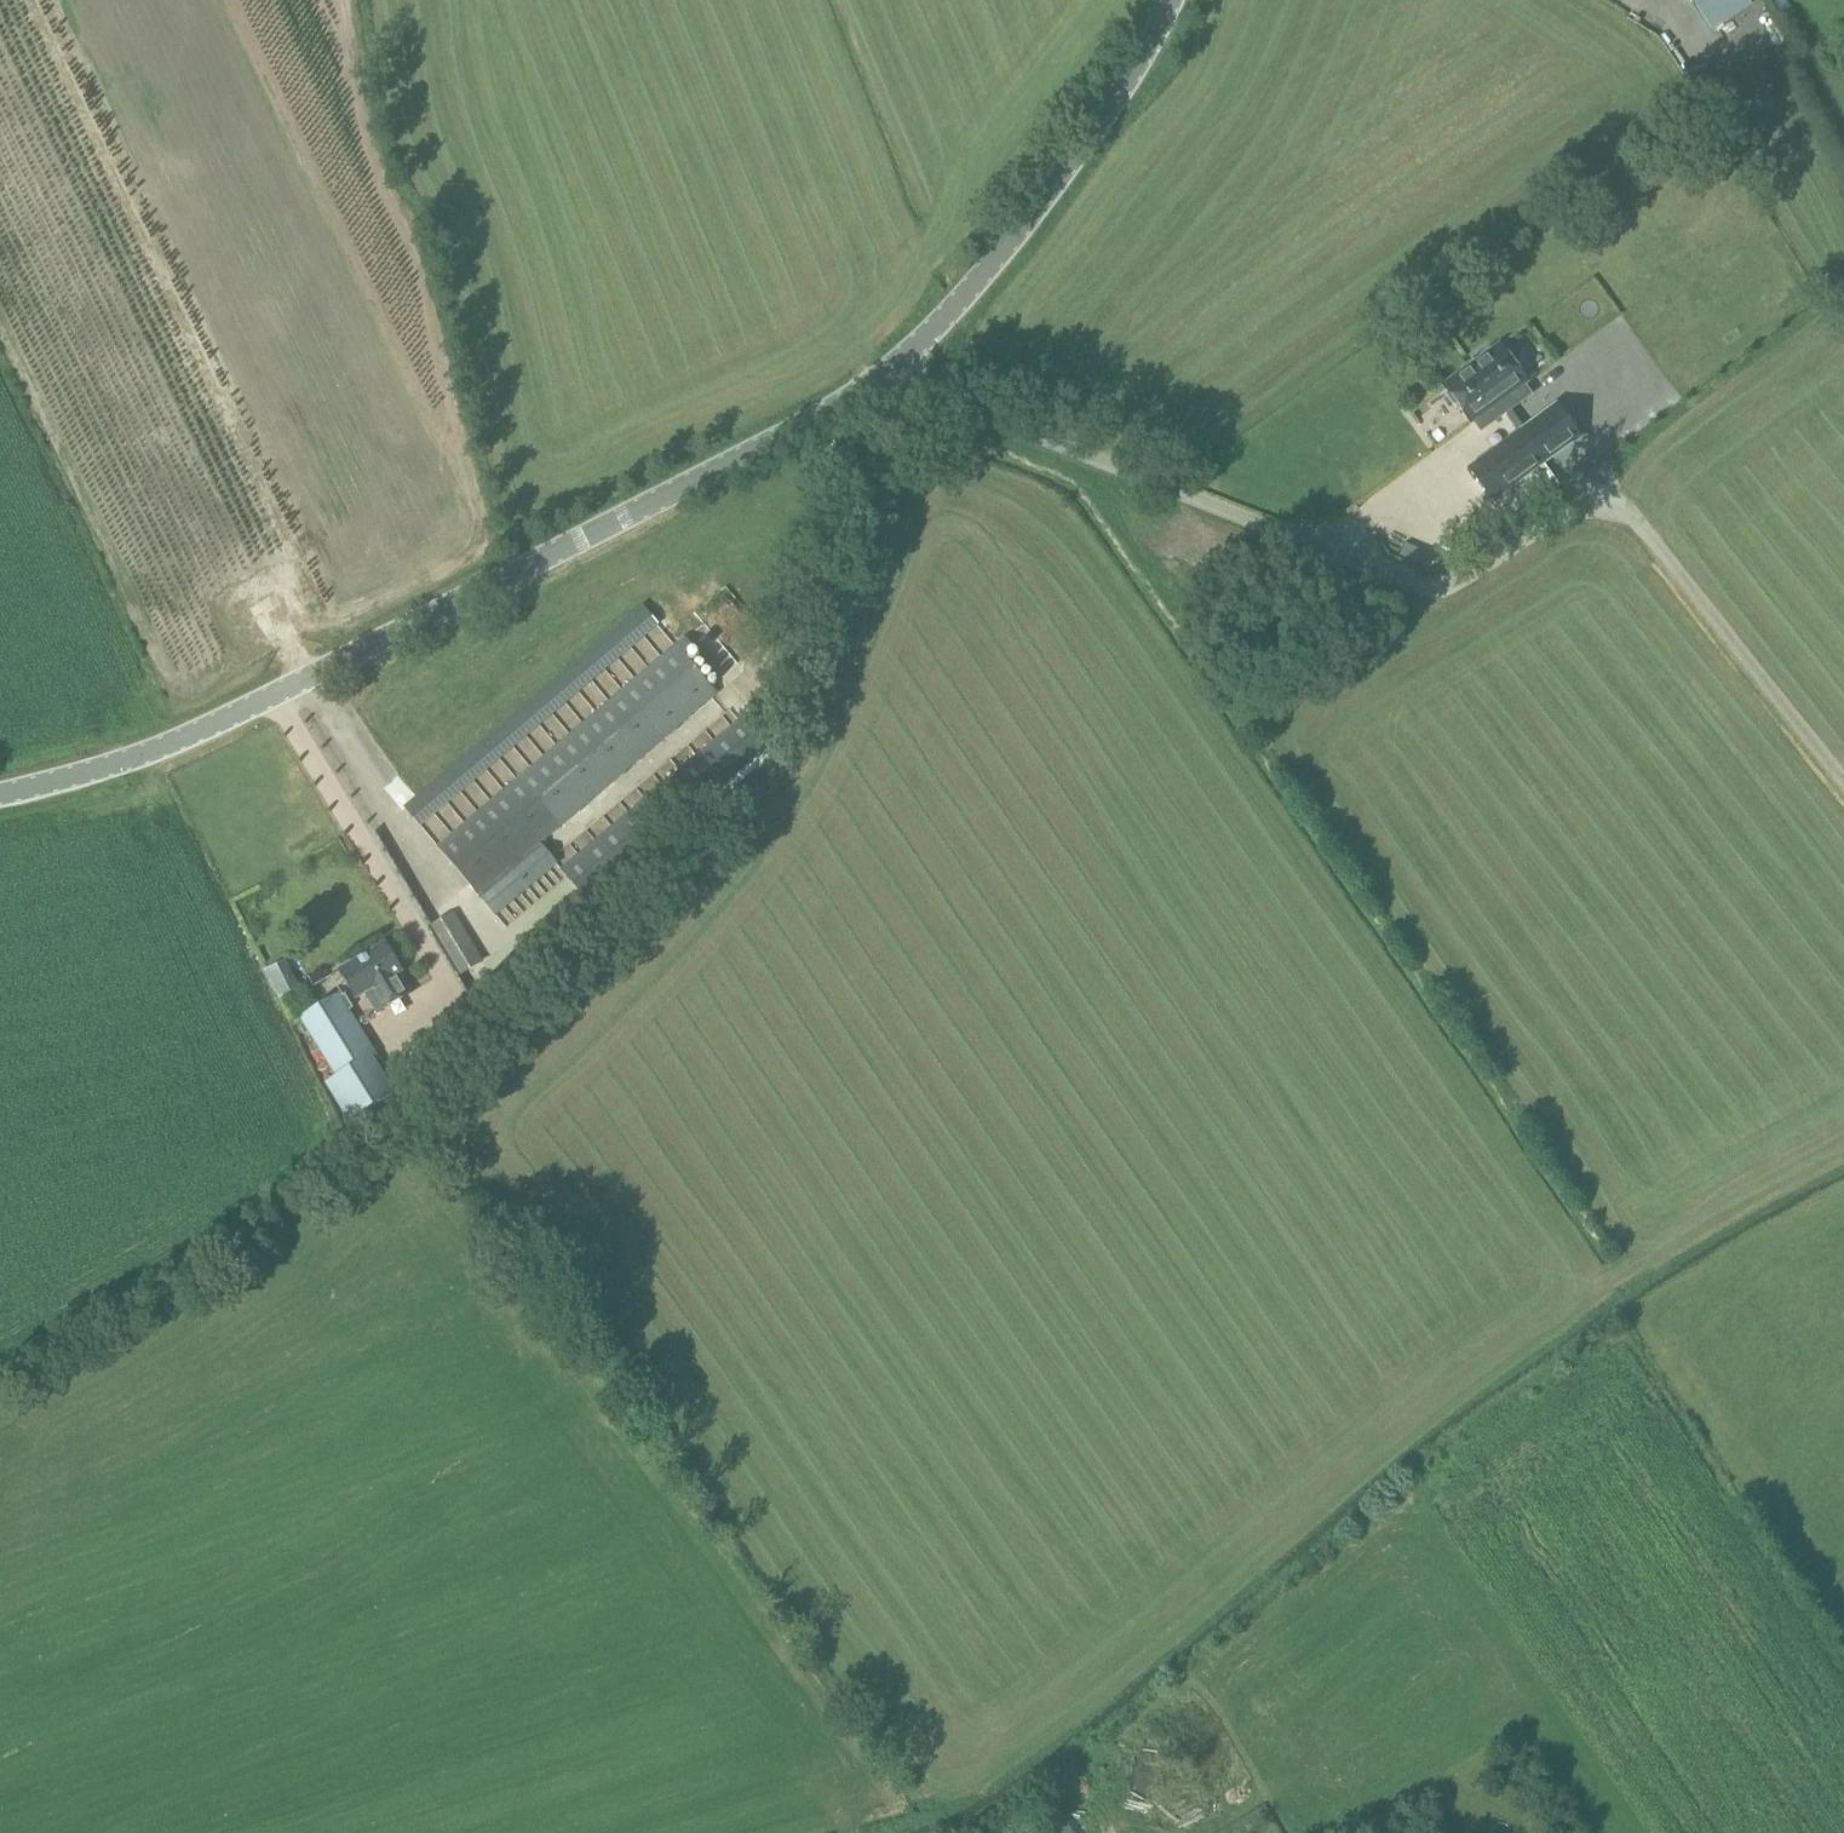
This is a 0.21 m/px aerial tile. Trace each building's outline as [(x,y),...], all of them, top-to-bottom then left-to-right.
[(1699,13),(1711,32),(1712,32),(1752,3),(1749,0),(1690,0),(1698,12),(1699,13)] [(1526,323),(1501,335),(1517,369),(1542,357),(1526,323)] [(1445,386),(1449,392),(1447,396),(1454,405),(1458,405),(1470,421),(1473,419),(1480,429),(1529,393),(1524,385),(1526,383),(1499,346),(1493,350),(1490,349),(1481,356),(1481,360),(1445,386)] [(1520,433),(1470,469),(1492,501),(1542,464),(1579,438),(1556,406),(1520,433)] [(533,851),(718,696),(653,610),(467,760),(489,787),(422,841),(457,883),(517,832),(533,851)] [(555,863),(586,902),(706,801),(676,764),(555,863)] [(483,961),(482,958),(455,914),(430,928),(436,939),(431,942),(444,968),(450,964),(457,976),(483,961)] [(385,945),(341,971),(357,998),(366,993),(378,1013),(414,992),(385,945)] [(341,995),(302,1018),(338,1077),(327,1084),(350,1122),(393,1096),(371,1060),(377,1056),(350,1011),(355,1008),(347,994),(342,997),(341,995)]
